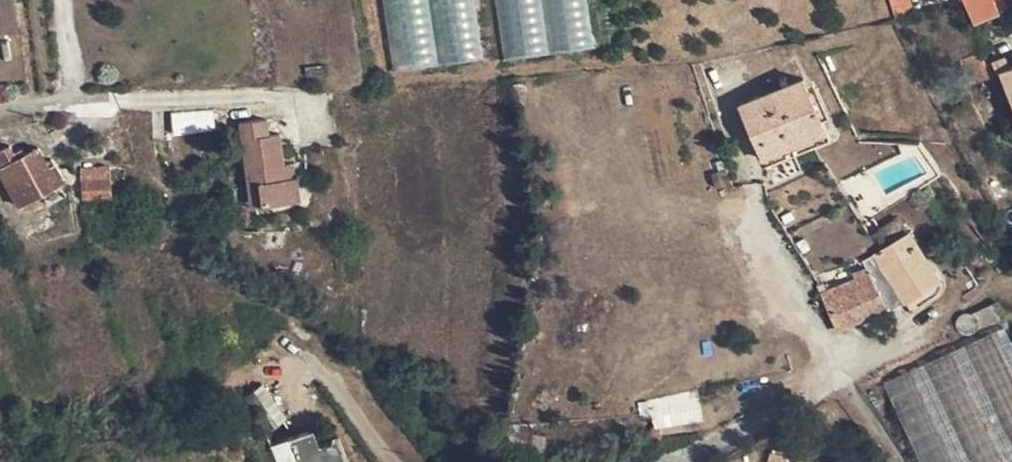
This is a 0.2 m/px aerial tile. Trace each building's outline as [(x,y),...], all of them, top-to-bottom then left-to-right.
[(400,74),(489,59),(479,0),(387,0),(400,74)] [(507,62),(597,47),(589,0),(496,0),(507,62)] [(891,19),(911,14),(906,0),(885,0),(891,19)] [(998,7),(995,0),(965,0),(973,17),(998,7)] [(1011,102),(1011,71),(1009,72),(1005,62),(992,67),(996,76),(1001,76),(1011,102)] [(741,108),(764,160),(828,133),(806,80),(741,108)] [(216,129),(216,109),(178,111),(179,131),(216,129)] [(300,180),(295,180),(287,181),(285,166),(281,136),(269,137),(267,121),(242,124),(249,186),(261,185),(264,206),(302,202),(300,180)] [(764,160),(767,169),(832,142),(828,133),(764,160)] [(20,210),(67,183),(57,166),(51,169),(40,150),(13,165),(6,153),(0,156),(0,175),(20,210)] [(293,165),(285,166),(287,181),(295,180),(293,165)] [(84,197),(86,201),(110,199),(109,167),(83,168),(84,197)] [(252,207),(264,206),(261,185),(249,186),(252,207)] [(888,315),(906,304),(902,298),(909,293),(913,300),(941,283),(910,234),(876,256),(865,260),(868,267),(864,268),(867,274),(821,293),(837,326),(860,316),(862,321),(886,311),(888,315)] [(906,304),(913,300),(909,293),(902,298),(906,304)] [(888,376),(925,461),(1011,461),(1011,324),(888,376)] [(341,461),(345,458),(339,441),(320,447),(315,433),(290,440),(297,461),(341,461)]
